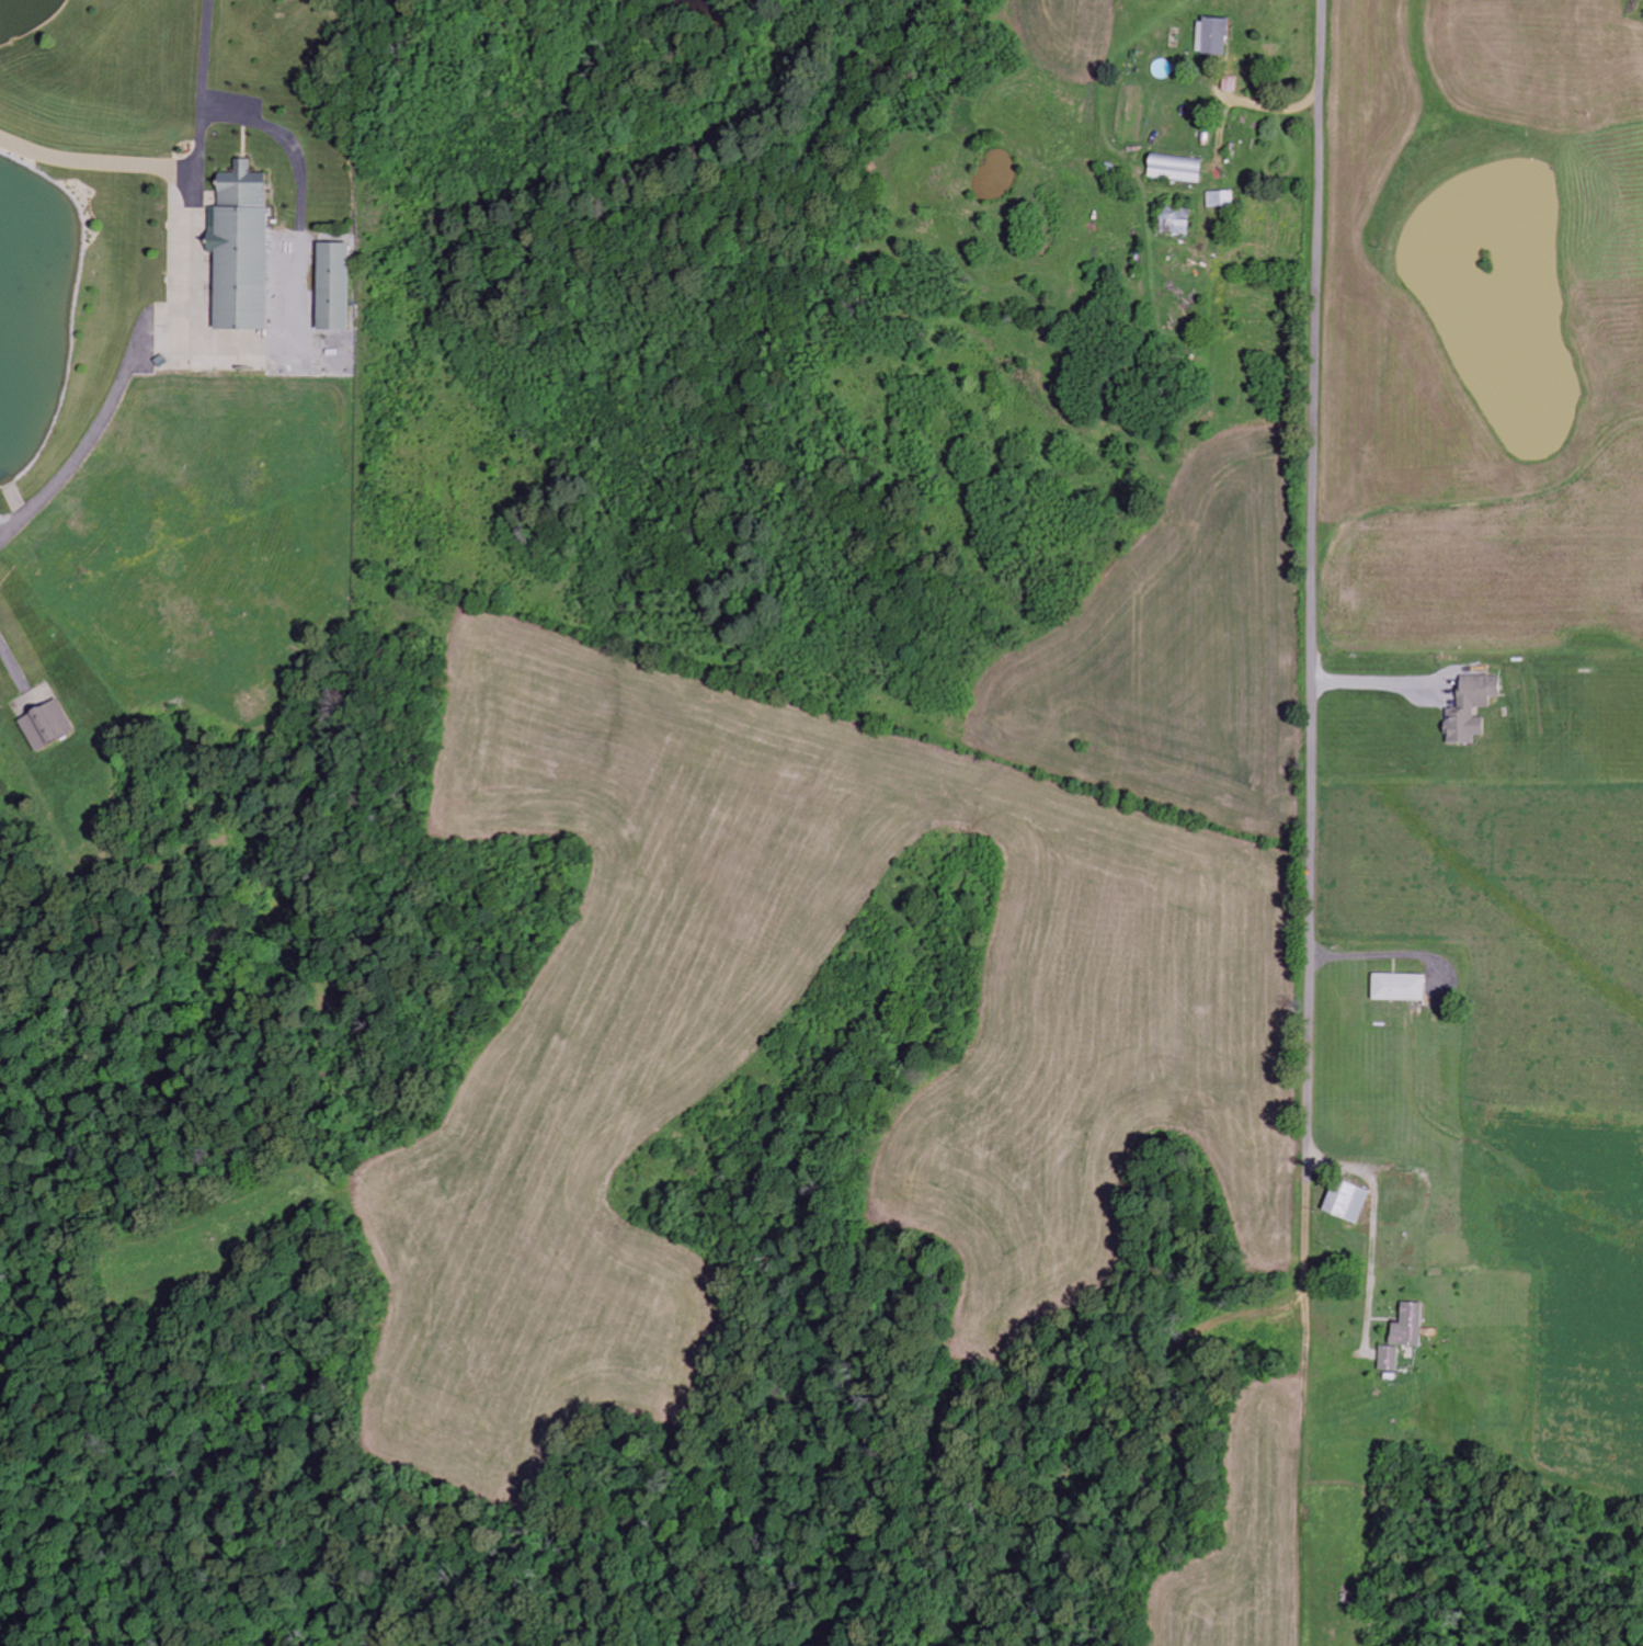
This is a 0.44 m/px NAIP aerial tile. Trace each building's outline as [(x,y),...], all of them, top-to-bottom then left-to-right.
[(1198,54),(1230,55),(1231,21),(1199,20),(1198,54)] [(1149,177),(1201,185),(1204,162),(1153,154),(1149,177)] [(268,331),(269,175),(250,175),(250,161),(236,161),(236,174),(220,174),(219,209),(210,209),(209,254),(217,254),(216,331),(268,331)] [(1208,208),(1235,208),(1235,192),(1208,193),(1208,208)] [(1190,235),(1191,211),(1163,209),(1162,234),(1190,235)] [(319,332),(350,332),(352,245),(320,244),(319,332)] [(1447,710),(1447,746),(1476,746),(1476,737),(1485,737),(1486,719),(1475,718),(1475,709),(1491,709),(1491,698),(1501,698),(1501,678),(1461,677),(1460,710),(1447,710)] [(18,721),(37,753),(75,730),(56,698),(18,721)] [(1426,1002),(1427,976),(1374,975),(1374,1000),(1426,1002)] [(1349,1184),(1347,1188),(1336,1183),(1325,1211),(1359,1225),(1372,1193),(1349,1184)] [(1424,1306),(1403,1305),(1402,1325),(1394,1325),(1393,1348),(1381,1347),(1380,1371),(1400,1372),(1401,1347),(1422,1348),(1424,1306)]
